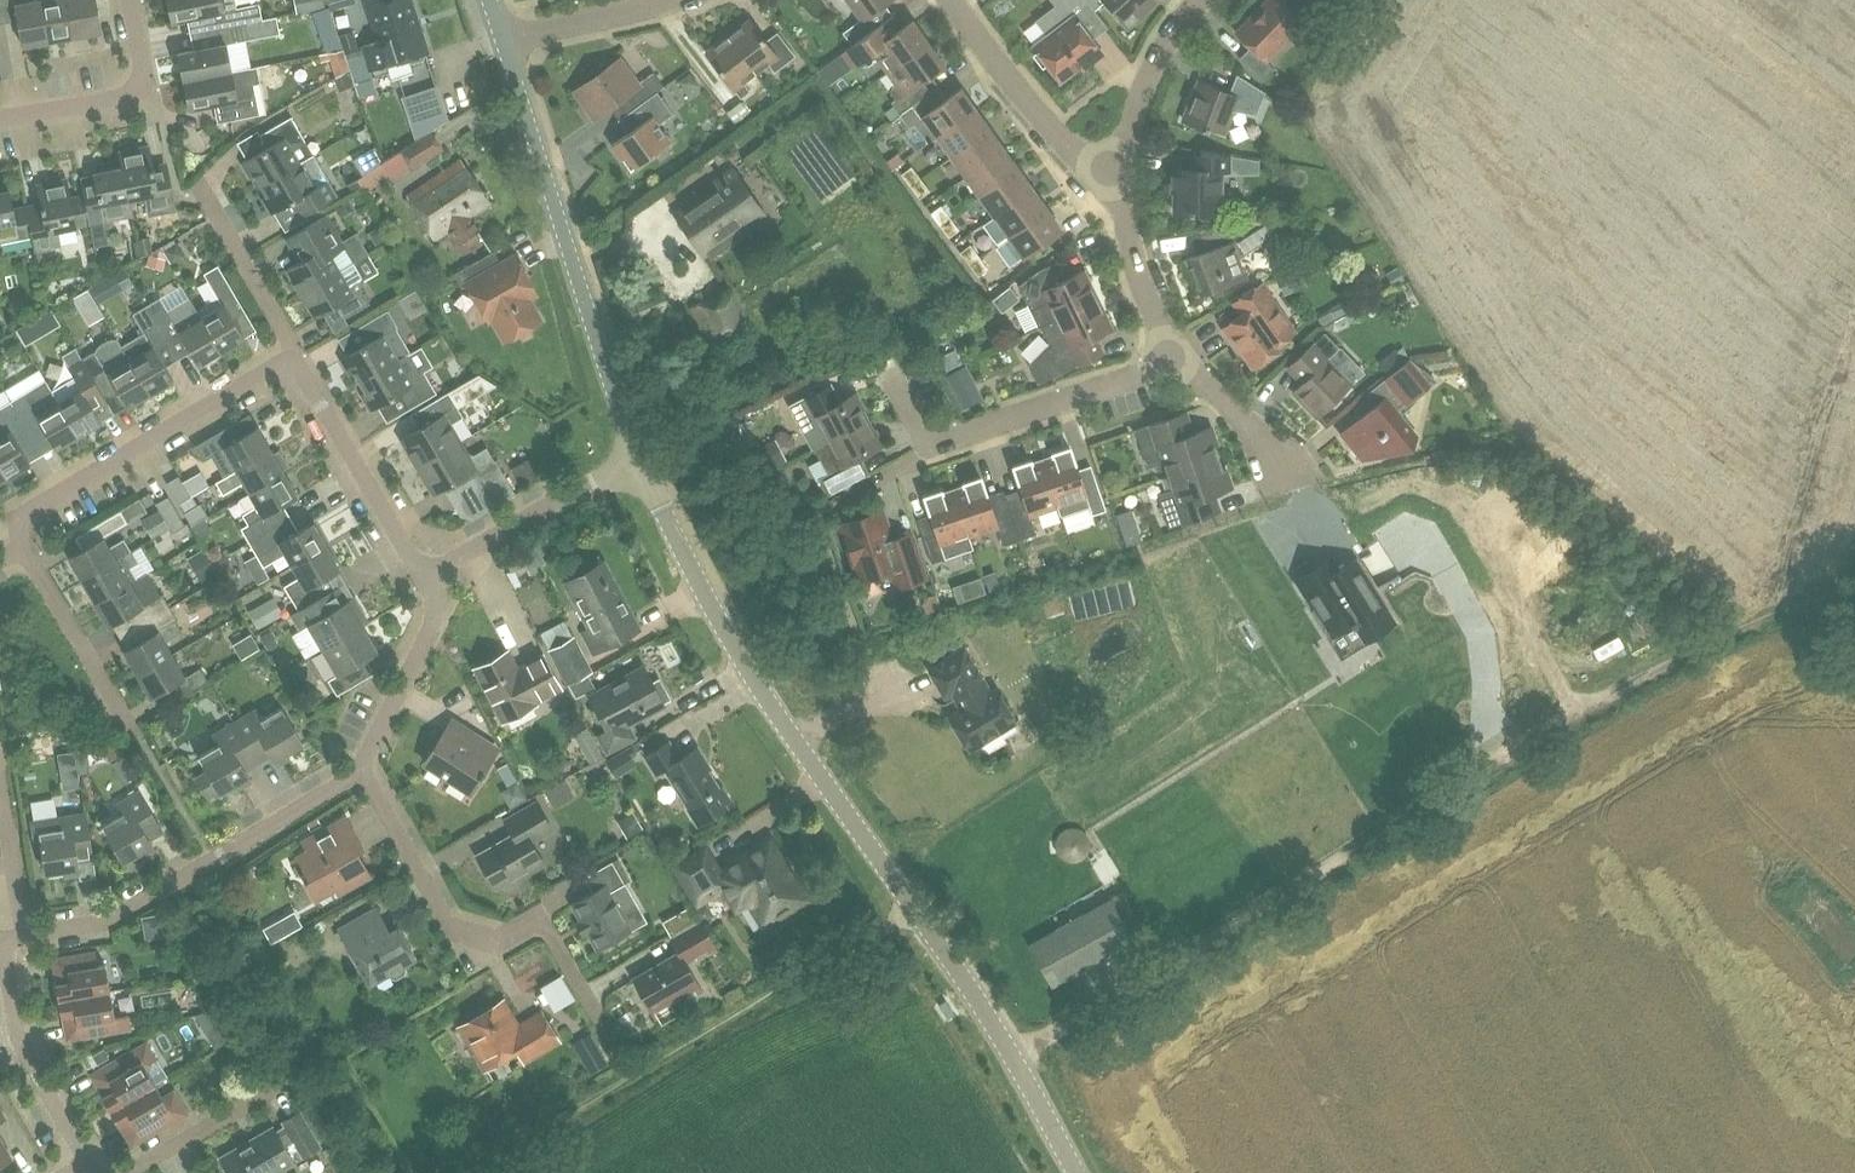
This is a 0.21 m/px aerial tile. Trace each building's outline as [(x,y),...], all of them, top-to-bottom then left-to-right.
[(51,43),(76,38),(70,0),(47,0),(43,1),(51,43)] [(76,38),(103,33),(97,0),(70,0),(76,38)] [(264,21),(260,5),(238,10),(240,5),(239,0),(169,0),(173,23),(208,16),(211,32),(264,21)] [(357,2),(356,0),(328,0),(331,11),(357,2)] [(430,54),(413,0),(368,0),(367,0),(380,42),(364,47),(371,71),(388,66),(388,67),(411,60),(414,65),(427,61),(426,55),(430,54)] [(861,19),(862,20),(850,29),(859,41),(876,29),(887,21),(879,9),(880,8),(891,0),(848,0),(861,19)] [(1103,55),(1079,25),(1095,13),(1085,0),(1052,0),(1057,7),(1037,22),(1048,36),(1034,47),(1061,82),(1082,66),(1084,69),(1103,55)] [(1129,27),(1156,2),(1153,0),(1103,0),(1129,27)] [(1237,34),(1251,47),(1240,58),(1263,81),(1274,69),(1266,61),(1306,20),(1285,0),(1270,0),(1237,34)] [(51,43),(43,1),(17,5),(24,47),(51,43)] [(1318,12),(1305,25),(1312,33),(1325,20),(1318,12)] [(185,82),(252,69),(247,42),(281,35),(278,19),(264,21),(211,32),(214,48),(180,55),(185,82)] [(851,47),(846,51),(855,63),(860,59),(863,57),(866,61),(875,55),(888,72),(928,44),(912,22),(897,32),(888,20),(887,21),(876,29),(859,41),(860,41),(853,46),(851,47)] [(750,22),(729,38),(756,73),(769,63),(775,72),(795,57),(779,35),(767,44),(750,22)] [(354,32),(341,37),(347,55),(360,51),(354,32)] [(743,83),(756,73),(729,38),(707,54),(741,98),(750,91),(743,83)] [(928,44),(888,72),(895,82),(890,86),(889,91),(894,97),(889,100),(900,115),(925,97),(917,86),(944,66),(928,44)] [(610,107),(619,120),(657,92),(658,93),(665,88),(654,73),(640,83),(621,56),(608,66),(605,62),(585,76),(588,81),(574,90),(594,118),(610,107)] [(830,63),(821,69),(830,81),(838,75),(830,63)] [(258,68),(252,69),(185,82),(191,110),(226,103),(229,122),(261,116),(255,86),(261,84),(258,68)] [(1234,110),(1258,114),(1266,93),(1237,75),(1230,94),(1199,82),(1184,121),(1208,131),(1209,128),(1225,134),(1234,110)] [(925,97),(900,115),(908,126),(913,122),(927,141),(936,134),(938,137),(975,111),(961,90),(938,106),(930,94),(925,97)] [(674,115),(658,93),(657,92),(619,120),(618,121),(628,134),(612,146),(632,172),(672,142),(660,126),(674,115)] [(975,111),(938,137),(952,157),(990,130),(975,111)] [(292,151),(307,142),(293,118),(261,136),(269,149),(243,164),(252,179),(257,177),(263,186),(300,165),(292,151)] [(990,130),(952,157),(967,177),(1004,150),(990,130)] [(415,168),(443,150),(433,134),(404,152),(415,168)] [(121,153),(124,169),(131,201),(132,201),(148,197),(153,217),(177,213),(169,172),(156,175),(150,147),(121,153)] [(1004,150),(967,177),(981,197),(1018,170),(1004,150)] [(1172,171),(1172,193),(1175,193),(1175,214),(1195,214),(1200,219),(1206,221),(1213,219),(1217,214),(1219,214),(1219,198),(1222,198),(1222,172),(1230,172),(1230,156),(1201,156),(1187,156),(1187,171),(1172,171)] [(435,240),(450,230),(459,245),(480,232),(471,217),(490,205),(463,161),(407,197),(435,240)] [(339,197),(323,171),(308,179),(300,165),(263,186),(269,197),(264,199),(273,215),(293,204),(302,219),(339,197)] [(911,187),(922,179),(912,166),(901,174),(911,187)] [(110,245),(106,227),(111,226),(114,222),(114,220),(135,216),(132,201),(131,201),(124,169),(95,175),(96,178),(83,181),(86,196),(92,225),(96,248),(110,245)] [(697,198),(676,212),(700,246),(733,223),(735,225),(737,224),(744,234),(763,221),(760,216),(763,214),(732,170),(710,186),(716,194),(702,204),(697,198)] [(1018,170),(981,197),(995,217),(1032,190),(1018,170)] [(911,187),(920,198),(930,190),(922,179),(911,187)] [(29,208),(34,236),(37,253),(62,247),(59,231),(92,225),(86,196),(72,199),(68,180),(38,186),(42,205),(29,208)] [(1032,190),(995,217),(1009,237),(1047,210),(1032,190)] [(29,208),(15,211),(11,192),(0,194),(0,243),(34,236),(29,208)] [(940,226),(951,218),(941,205),(930,213),(940,226)] [(1047,210),(1009,237),(1024,257),(1061,231),(1047,210)] [(352,265),(344,251),(345,250),(331,228),(323,214),(286,236),(302,262),(289,270),(303,294),(352,265)] [(949,237),(960,229),(951,218),(940,226),(949,237)] [(1195,257),(1184,261),(1198,297),(1247,278),(1240,259),(1278,235),(1269,220),(1201,231),(1204,249),(1199,255),(1195,257)] [(970,265),(981,257),(971,244),(960,251),(970,265)] [(524,273),(515,258),(503,265),(495,253),(456,275),(464,289),(470,286),(491,321),(495,319),(507,341),(542,321),(530,299),(534,297),(521,275),(524,273)] [(989,269),(981,257),(970,265),(979,276),(989,269)] [(303,294),(317,319),(338,307),(346,320),(371,305),(362,291),(364,285),(352,265),(303,294)] [(246,340),(234,319),(246,312),(219,267),(205,275),(219,299),(198,311),(223,353),(246,340)] [(1283,294),(1308,286),(1302,269),(1277,277),(1283,294)] [(1038,272),(1019,287),(1030,311),(1039,329),(1042,327),(1099,299),(1085,271),(1067,279),(1047,289),(1038,272)] [(1296,333),(1262,284),(1234,304),(1243,316),(1224,329),(1234,344),(1237,342),(1254,368),(1285,347),(1282,343),(1296,333)] [(709,349),(752,330),(734,288),(691,307),(709,349)] [(182,337),(200,367),(223,353),(198,311),(190,297),(168,310),(161,297),(147,305),(169,344),(182,337)] [(1050,344),(1029,365),(1038,384),(1060,375),(1087,363),(1104,355),(1096,338),(1113,329),(1099,299),(1042,327),(1050,344)] [(133,313),(144,332),(122,345),(152,395),(175,382),(157,351),(169,344),(147,305),(133,313)] [(362,383),(407,357),(407,356),(411,354),(397,330),(399,329),(389,312),(362,327),(372,343),(342,361),(351,376),(356,373),(362,383)] [(1304,384),(1294,393),(1318,417),(1351,386),(1327,361),(1340,349),(1325,334),(1289,368),(1304,384)] [(152,395),(122,345),(118,338),(112,338),(108,339),(101,343),(97,347),(94,352),(82,359),(104,396),(116,388),(128,409),(152,395)] [(111,407),(104,396),(98,386),(82,359),(76,348),(63,355),(75,376),(52,390),(80,437),(103,424),(98,415),(111,407)] [(422,381),(407,357),(362,383),(368,393),(363,396),(372,412),(402,395),(411,411),(438,395),(428,378),(422,381)] [(1407,405),(1430,386),(1409,361),(1386,380),(1396,392),(1387,400),(1386,398),(1341,435),(1363,461),(1412,449),(1418,436),(1397,411),(1406,404),(1407,405)] [(974,404),(966,386),(972,383),(964,368),(947,377),(963,409),(974,404)] [(472,381),(450,394),(436,402),(445,416),(403,441),(419,468),(462,443),(452,427),(465,419),(459,410),(481,396),(472,381)] [(57,451),(80,437),(52,390),(48,382),(42,383),(39,384),(30,389),(27,392),(25,396),(25,397),(13,404),(15,408),(27,428),(39,421),(57,451)] [(828,443),(869,421),(863,409),(865,408),(857,394),(828,410),(821,397),(794,412),(806,435),(820,428),(828,443)] [(9,479),(32,466),(14,435),(27,428),(15,408),(3,416),(1,413),(0,413),(0,464),(9,479)] [(1193,435),(1186,414),(1136,431),(1147,465),(1164,459),(1170,476),(1217,460),(1213,448),(1217,446),(1211,429),(1193,435)] [(213,458),(225,479),(272,451),(258,428),(250,433),(243,420),(196,447),(204,462),(213,458)] [(875,432),(869,421),(828,443),(815,450),(828,475),(819,480),(828,498),(864,478),(855,461),(885,446),(877,432),(875,432)] [(465,477),(485,512),(515,495),(488,449),(475,457),(468,455),(462,443),(419,468),(435,495),(465,477)] [(1054,458),(1044,462),(1059,508),(1087,499),(1093,516),(1107,512),(1095,478),(1082,482),(1071,448),(1053,454),(1054,458)] [(273,453),(272,451),(225,479),(217,483),(224,496),(245,484),(251,494),(285,474),(283,470),(289,466),(280,450),(273,453)] [(1217,460),(1170,476),(1176,494),(1159,499),(1169,529),(1219,512),(1214,495),(1232,489),(1226,471),(1221,473),(1217,460)] [(1031,518),(1059,508),(1044,462),(1033,466),(1032,461),(1014,467),(1025,501),(1009,507),(1021,541),(1037,535),(1031,518)] [(9,479),(0,464),(0,484),(9,479)] [(299,497),(285,474),(251,494),(259,507),(244,516),(249,526),(242,530),(250,544),(285,523),(277,510),(299,497)] [(180,506),(192,498),(180,477),(168,484),(180,506)] [(965,489),(955,492),(970,538),(998,529),(1004,547),(1021,541),(1009,507),(993,512),(982,478),(964,484),(965,489)] [(936,532),(923,536),(933,564),(974,550),(970,538),(955,492),(944,496),(943,492),(925,498),(936,532)] [(105,539),(109,537),(118,531),(148,512),(140,498),(75,537),(83,551),(70,559),(84,582),(117,562),(133,553),(125,538),(109,547),(105,539)] [(174,534),(187,527),(170,498),(157,505),(174,534)] [(893,541),(883,512),(842,525),(860,581),(891,570),(898,589),(926,579),(911,535),(893,541)] [(287,556),(294,567),(328,547),(314,524),(293,537),(285,523),(250,544),(265,569),(287,556)] [(300,612),(324,597),(323,595),(317,585),(341,570),(328,547),(294,567),(300,579),(285,588),(300,612)] [(133,553),(117,562),(84,582),(97,604),(131,585),(124,573),(139,564),(133,553)] [(1322,565),(1298,580),(1316,608),(1311,610),(1328,636),(1354,619),(1366,638),(1368,637),(1393,621),(1355,561),(1339,572),(1331,560),(1322,565)] [(583,633),(594,654),(640,630),(605,563),(565,584),(590,629),(583,633)] [(147,575),(131,585),(97,604),(111,628),(135,613),(142,626),(172,609),(164,596),(161,598),(147,575)] [(370,624),(355,598),(349,602),(339,586),(323,595),(324,597),(300,612),(291,617),(300,631),(309,626),(324,651),(364,628),(370,624)] [(265,628),(290,612),(279,595),(254,611),(265,628)] [(125,653),(139,676),(173,656),(166,644),(181,635),(175,624),(179,622),(172,609),(142,626),(150,638),(125,653)] [(379,653),(364,628),(324,651),(339,676),(330,682),(338,697),(370,678),(361,664),(379,653)] [(574,635),(549,649),(568,685),(594,671),(574,635)] [(1016,723),(997,691),(991,694),(966,650),(932,670),(948,698),(954,694),(964,710),(951,718),(970,750),(1016,723)] [(535,703),(562,689),(545,656),(518,671),(509,653),(477,670),(505,722),(537,705),(535,703)] [(187,679),(173,656),(139,676),(153,699),(187,679)] [(629,726),(665,707),(644,667),(590,696),(608,731),(599,736),(608,754),(636,739),(629,726)] [(201,688),(209,683),(202,670),(193,675),(201,688)] [(289,755),(305,746),(283,709),(263,720),(257,710),(235,724),(260,765),(273,757),(279,767),(292,760),(289,755)] [(247,773),(260,765),(235,724),(213,737),(219,747),(200,758),(209,773),(197,780),(209,800),(221,793),(222,795),(237,785),(240,790),(253,783),(247,773)] [(472,794),(500,750),(474,733),(465,747),(445,734),(436,750),(437,750),(427,766),(472,794)] [(723,785),(719,788),(705,765),(708,763),(699,750),(681,761),(670,744),(647,758),(658,776),(667,771),(700,825),(729,807),(727,803),(732,800),(723,785)] [(615,776),(635,762),(632,758),(637,754),(631,745),(606,762),(615,776)] [(77,752),(60,755),(62,769),(79,767),(77,752)] [(104,827),(125,864),(141,854),(144,859),(157,852),(151,842),(164,834),(140,792),(117,805),(123,815),(104,827)] [(532,843),(553,831),(538,803),(506,821),(514,836),(478,857),(497,889),(525,873),(528,877),(546,866),(532,843)] [(638,813),(625,820),(634,837),(648,830),(638,813)] [(95,861),(87,814),(33,823),(36,842),(42,841),(47,875),(65,872),(66,878),(81,876),(79,864),(95,861)] [(340,893),(370,876),(357,853),(363,849),(347,821),(306,844),(311,852),(300,858),(313,881),(308,884),(317,899),(337,887),(340,893)] [(738,910),(746,905),(761,929),(808,900),(772,841),(721,873),(707,850),(676,868),(699,905),(725,889),(738,910)] [(613,864),(586,879),(594,894),(574,906),(599,950),(632,931),(622,912),(636,904),(613,864)] [(1050,985),(1134,940),(1114,902),(1030,947),(1050,985)] [(680,916),(689,930),(702,923),(693,908),(680,916)] [(406,976),(407,971),(405,967),(417,960),(400,929),(391,934),(378,910),(340,931),(354,954),(351,956),(358,969),(361,968),(371,986),(390,975),(392,979),(397,981),(406,976)] [(303,927),(296,915),(267,931),(274,944),(303,927)] [(673,940),(681,954),(634,980),(650,1008),(667,998),(674,1010),(703,993),(687,964),(716,947),(702,923),(689,930),(673,940)] [(65,984),(57,985),(60,1002),(112,993),(107,965),(99,967),(97,952),(60,959),(65,984)] [(112,993),(60,1002),(63,1018),(70,1017),(75,1042),(133,1032),(130,1016),(116,1019),(112,993)] [(528,1061),(560,1041),(544,1014),(518,1030),(512,1020),(514,1019),(504,1002),(467,1024),(477,1041),(472,1044),(488,1070),(521,1050),(528,1061)] [(592,1034),(574,1044),(591,1074),(609,1064),(592,1034)] [(197,1072),(218,1061),(206,1038),(185,1049),(197,1072)] [(103,1098),(112,1113),(157,1086),(147,1069),(159,1061),(148,1042),(97,1072),(110,1094),(103,1098)] [(167,1103),(157,1086),(112,1113),(120,1127),(127,1123),(140,1145),(191,1116),(179,1096),(167,1103)] [(322,1149),(301,1113),(284,1123),(287,1127),(277,1132),(275,1129),(221,1160),(229,1172),(280,1172),(296,1164),(288,1152),(298,1146),(305,1159),(322,1149)] [(12,1160),(0,1139),(0,1168),(12,1160)]
